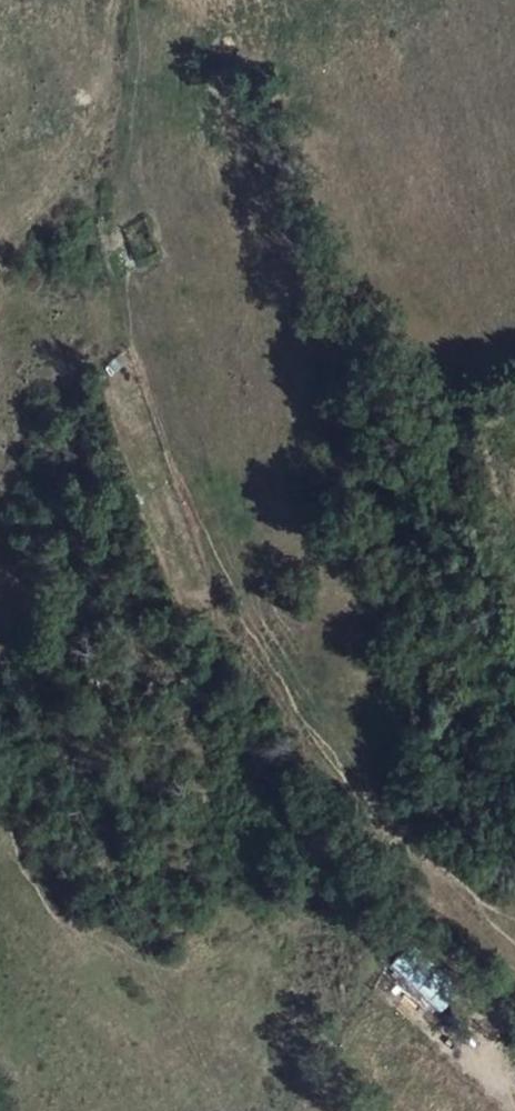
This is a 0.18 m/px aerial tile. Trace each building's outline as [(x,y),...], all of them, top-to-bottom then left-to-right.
[(411,947),(393,966),(443,1012),(461,992),(411,947)]
